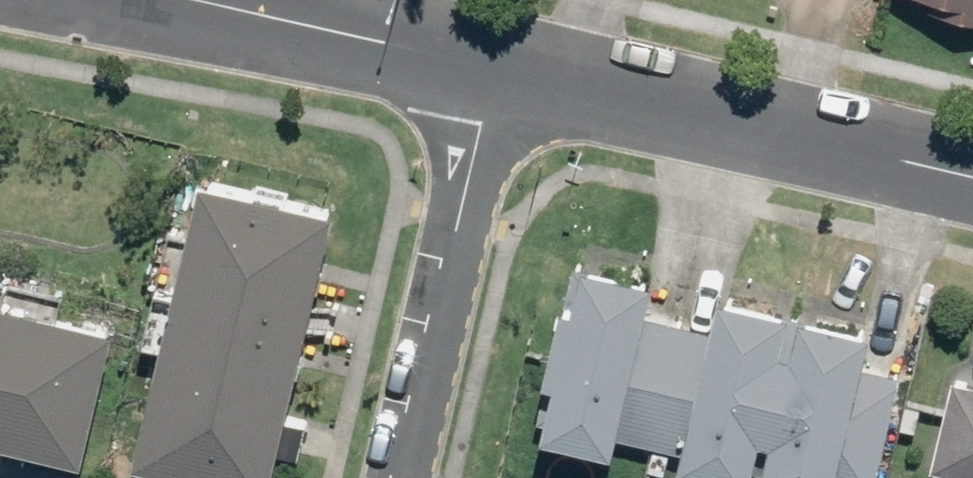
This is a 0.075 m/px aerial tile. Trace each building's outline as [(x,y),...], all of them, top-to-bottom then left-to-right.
[(923,7),(972,20),(972,0),(924,0),(923,7)] [(125,458),(208,477),(264,477),(328,207),(192,174),(125,458)] [(532,433),(606,450),(610,434),(676,450),(672,466),(724,477),(829,477),(864,328),(710,292),(702,327),(640,313),(648,277),(572,260),(563,302),(550,299),(532,377),(544,380),(532,433)] [(0,299),(0,443),(75,460),(107,324),(0,299)] [(947,379),(926,470),(962,477),(972,477),(972,385),(947,379)]
